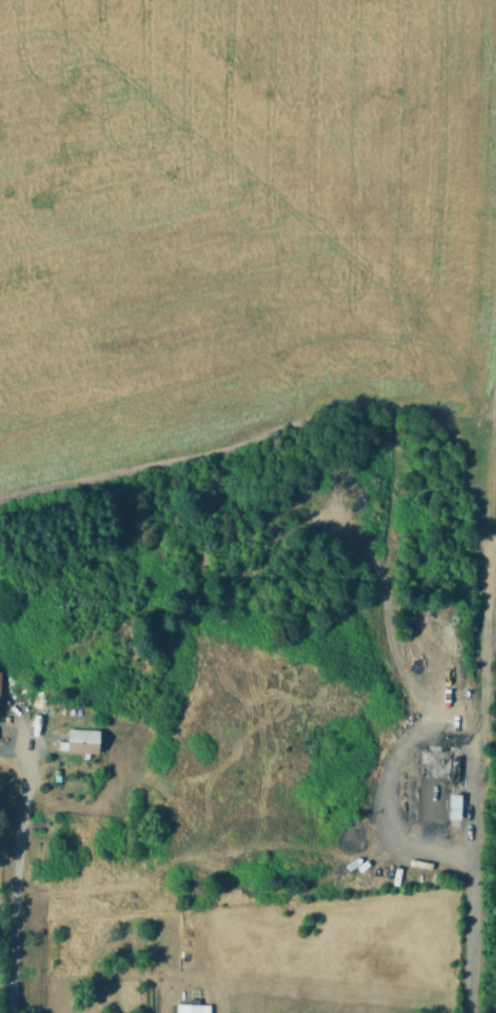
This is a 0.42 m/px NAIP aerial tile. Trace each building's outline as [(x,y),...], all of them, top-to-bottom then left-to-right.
[(101,733),(98,754),(67,750),(70,729),(101,733)] [(453,752),(450,824),(419,823),(423,750),(453,752)] [(175,1003),(175,1012),(208,1012),(208,1004),(175,1003)]
